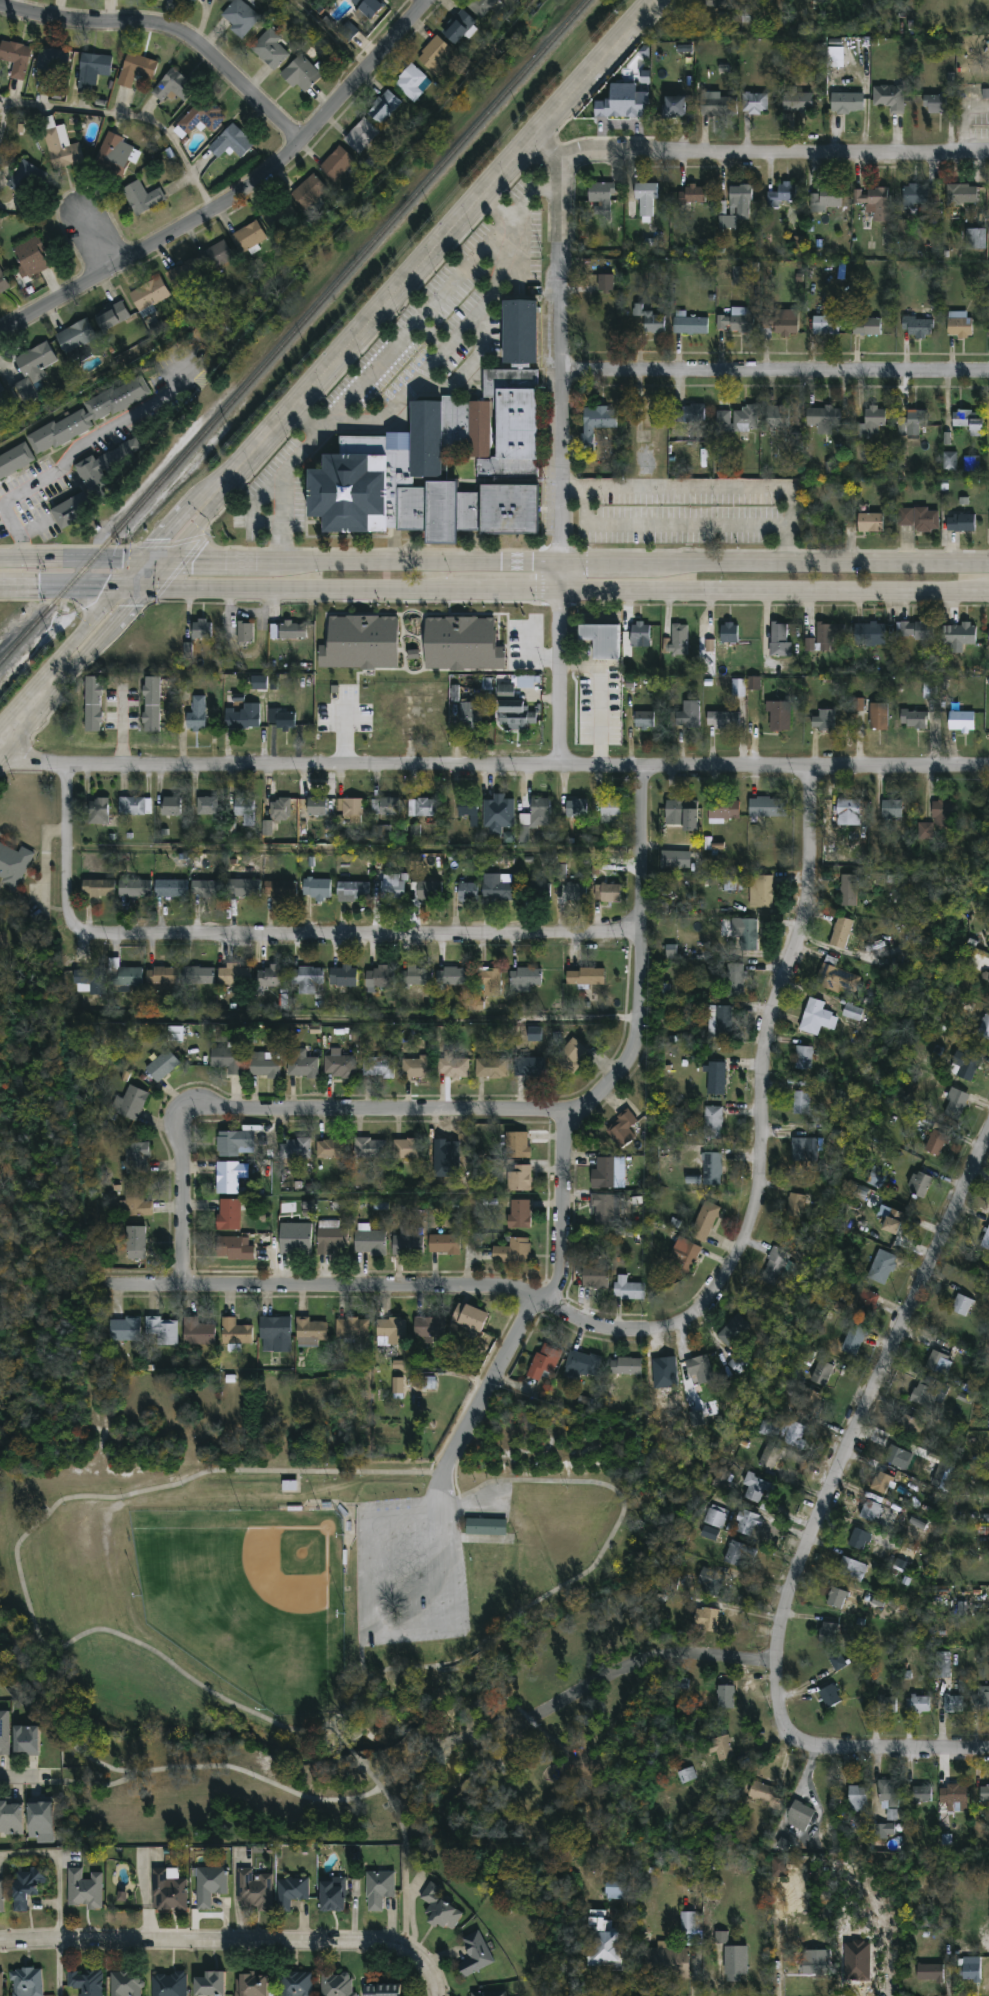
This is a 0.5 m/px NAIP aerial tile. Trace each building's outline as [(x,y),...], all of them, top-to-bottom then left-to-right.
[(222,13),(233,0),(243,0),(261,15),(242,38),(230,28),(234,23),(222,13)] [(370,19),(349,0),(381,0),(384,3),(370,19)] [(465,1),(466,0),(497,0),(482,17),(465,1)] [(705,8),(705,0),(730,0),(730,8),(705,8)] [(441,30),(461,7),(476,20),(457,43),(441,30)] [(360,31),(348,20),(337,32),(350,43),(360,31)] [(251,47),(270,27),(282,38),(278,41),(291,53),(276,70),(251,47)] [(416,57),(437,34),(453,49),(432,72),(416,57)] [(13,62),(0,59),(0,46),(2,38),(33,46),(25,79),(10,76),(13,62)] [(36,79),(39,45),(71,49),(68,82),(36,79)] [(153,78),(136,73),(132,87),(118,83),(127,50),(159,60),(153,78)] [(113,54),(110,75),(93,73),(91,90),(78,89),(82,51),(113,54)] [(322,74),(302,94),(281,73),(301,53),(322,74)] [(394,83),(411,62),(432,80),(416,100),(394,83)] [(173,90),(163,101),(152,90),(175,65),(196,85),(183,99),(173,90)] [(890,114),(890,106),(873,106),(873,87),(903,87),(903,114),(890,114)] [(402,102),(380,124),(367,110),(389,88),(402,102)] [(228,116),(213,132),(202,121),(189,134),(177,123),(206,94),(228,116)] [(645,117),(623,117),(623,94),(645,94),(645,117)] [(720,94),(720,98),(736,98),(736,116),(700,116),(700,94),(720,94)] [(742,114),(742,94),(767,94),(767,114),(742,114)] [(812,113),(783,113),(783,94),(812,94),(812,113)] [(862,114),(830,114),(830,94),(862,94),(862,114)] [(947,96),(947,114),(925,114),(925,96),(947,96)] [(684,117),(664,117),(664,97),(684,97),(684,117)] [(349,133),(364,117),(381,133),(362,152),(353,142),(356,140),(349,133)] [(209,146),(233,122),(255,143),(241,156),(230,145),(219,156),(209,146)] [(84,162),(52,168),(45,128),(59,126),(63,146),(80,142),(84,162)] [(136,143),(122,176),(94,164),(107,131),(136,143)] [(319,165),(340,145),(358,163),(337,184),(319,165)] [(7,183),(24,158),(44,171),(27,196),(7,183)] [(327,187),(305,208),(291,193),(312,172),(327,187)] [(122,188),(140,178),(148,192),(160,185),(167,198),(137,214),(122,188)] [(780,209),(766,208),(767,193),(777,193),(777,183),(795,183),(794,202),(780,202),(780,209)] [(610,218),(593,218),(593,203),(587,203),(587,184),(610,184),(610,218)] [(639,218),(639,201),(634,201),(634,184),(655,184),(655,218),(639,218)] [(903,185),(939,185),(939,205),(903,205),(903,185)] [(751,186),(751,202),(736,202),(736,228),(718,229),(718,216),(729,216),(728,186),(751,186)] [(977,206),(947,206),(947,186),(977,186),(977,206)] [(705,187),(705,204),(684,204),(684,187),(705,187)] [(854,189),(889,189),(889,224),(873,224),(873,205),(854,205),(854,189)] [(841,212),(810,213),(810,191),(841,190),(841,212)] [(262,214),(285,197),(296,213),(274,229),(262,214)] [(239,251),(230,232),(257,219),(266,238),(239,251)] [(966,249),(966,230),(985,230),(985,249),(966,249)] [(13,248),(36,235),(52,265),(29,277),(13,248)] [(198,253),(223,239),(233,256),(207,270),(198,253)] [(177,293),(165,272),(192,257),(204,278),(177,293)] [(10,287),(0,292),(0,267),(10,287)] [(614,275),(598,275),(599,291),(614,291),(614,275)] [(129,289),(161,276),(170,295),(138,309),(129,289)] [(94,314),(122,300),(130,316),(103,331),(94,314)] [(537,535),(455,535),(455,544),(425,544),(425,531),(387,531),(387,533),(322,533),(322,516),(308,516),(308,471),(322,470),(322,456),(343,455),(343,436),(410,436),(410,401),(483,401),(483,370),(503,370),(503,301),(536,301),(537,535)] [(797,336),(774,336),(774,311),(797,311),(797,336)] [(731,317),(731,312),(753,312),(752,334),(717,332),(717,316),(731,317)] [(664,335),(643,334),(643,318),(637,318),(637,313),(665,314),(664,335)] [(970,313),(970,338),(947,338),(947,313),(970,313)] [(763,327),(773,327),(772,314),(762,314),(763,327)] [(98,336),(67,354),(55,335),(86,316),(98,336)] [(838,335),(812,335),(812,317),(838,317),(838,335)] [(707,319),(707,335),(673,335),(673,319),(707,319)] [(881,336),(851,336),(851,319),(881,319),(881,336)] [(933,338),(904,338),(904,319),(933,319),(933,338)] [(57,359),(43,366),(47,376),(32,383),(38,395),(22,403),(13,384),(25,378),(14,357),(47,341),(57,359)] [(152,396),(143,375),(83,403),(86,408),(27,435),(36,455),(94,429),(92,423),(152,396)] [(704,424),(676,424),(676,406),(704,406),(704,424)] [(716,412),(732,412),(742,412),(742,406),(756,406),(757,432),(716,433),(716,412)] [(788,407),(788,430),(766,430),(766,407),(788,407)] [(582,408),(616,408),(616,429),(593,429),(593,453),(582,453),(582,408)] [(831,426),(831,435),(817,435),(817,427),(806,426),(807,409),(840,409),(840,426),(831,426)] [(863,437),(862,409),(884,409),(884,437),(863,437)] [(926,427),(906,427),(906,411),(926,411),(926,427)] [(982,437),(969,437),(969,427),(952,427),(952,412),(982,412),(982,437)] [(89,495),(111,486),(105,471),(134,459),(132,453),(142,449),(138,439),(94,457),(76,464),(89,495)] [(36,462),(27,442),(0,455),(0,480),(36,462)] [(957,470),(957,452),(944,452),(943,470),(957,470)] [(51,508),(60,528),(94,514),(86,493),(51,508)] [(898,510),(938,509),(938,532),(912,533),(912,527),(898,527),(898,510)] [(882,514),(882,533),(857,533),(857,514),(882,514)] [(974,532),(946,532),(946,515),(974,515),(974,532)] [(211,640),(192,640),(192,621),(211,621),(211,640)] [(278,641),(279,623),(307,624),(306,642),(278,641)] [(649,648),(631,648),(631,623),(649,623),(649,648)] [(253,624),(253,644),(237,644),(237,624),(253,624)] [(897,624),(933,624),(933,640),(897,640),(897,624)] [(343,641),(316,641),(316,625),(343,625),(343,641)] [(432,644),(437,644),(437,657),(417,657),(417,625),(432,625),(432,644)] [(720,625),(737,625),(737,644),(720,644),(720,625)] [(771,657),(771,625),(790,625),(790,657),(771,657)] [(456,626),(494,626),(494,643),(456,643),(456,626)] [(618,626),(618,661),(593,661),(593,642),(578,642),(578,626),(618,626)] [(686,654),(672,654),(672,626),(686,626),(686,654)] [(817,646),(817,626),(844,626),(844,646),(817,646)] [(854,648),(854,626),(885,626),(885,648),(854,648)] [(943,626),(975,626),(975,646),(943,646),(943,626)] [(714,640),(705,640),(706,652),(715,652),(714,640)] [(252,689),(268,689),(268,676),(252,676),(252,689)] [(534,688),(534,676),(518,676),(518,688),(534,688)] [(748,690),(760,690),(761,677),(748,677),(748,690)] [(84,733),(84,678),(102,678),(102,733),(84,733)] [(159,678),(159,733),(143,733),(143,678),(159,678)] [(745,697),(745,679),(732,679),(732,697),(745,697)] [(924,699),(937,698),(937,682),(923,683),(924,699)] [(515,697),(515,685),(498,685),(498,697),(515,697)] [(204,697),(204,731),(187,731),(187,715),(192,715),(192,697),(204,697)] [(847,713),(847,700),(864,700),(864,730),(840,730),(840,713),(847,713)] [(527,731),(497,731),(497,702),(525,702),(525,714),(536,714),(536,725),(527,725),(527,731)] [(698,729),(675,729),(675,713),(683,713),(683,702),(698,702),(698,729)] [(790,703),(790,733),(766,733),(766,703),(790,703)] [(459,704),(481,704),(481,729),(459,729),(459,704)] [(870,730),(870,705),(887,705),(887,730),(870,730)] [(225,708),(258,708),(258,729),(225,729),(225,708)] [(834,711),(834,730),(812,730),(812,719),(818,719),(818,711),(834,711)] [(294,712),(294,729),(269,729),(269,712),(294,712)] [(654,712),(654,730),(634,730),(634,712),(654,712)] [(738,729),(706,729),(706,713),(738,713),(738,729)] [(974,732),(947,732),(947,713),(974,713),(974,732)] [(927,715),(926,731),(903,730),(904,714),(927,715)] [(235,816),(235,795),(255,795),(255,830),(243,830),(243,816),(235,816)] [(198,816),(198,798),(219,798),(219,816),(198,816)] [(477,799),(477,818),(458,817),(458,798),(477,799)] [(109,825),(89,825),(89,799),(109,799),(109,825)] [(151,816),(119,816),(119,799),(151,799),(151,816)] [(185,799),(185,817),(162,817),(162,799),(185,799)] [(307,799),(327,799),(327,816),(307,816),(307,799)] [(372,816),(372,799),(401,799),(401,816),(372,816)] [(483,817),(483,799),(514,799),(514,817),(483,817)] [(550,826),(530,826),(530,799),(550,799),(550,826)] [(749,818),(749,799),(787,799),(787,818),(749,818)] [(363,800),(363,818),(338,818),(338,800),(363,800)] [(409,800),(436,800),(436,817),(409,817),(409,800)] [(621,800),(621,825),(600,825),(600,800),(621,800)] [(697,800),(697,820),(665,820),(665,800),(697,800)] [(739,800),(739,820),(708,820),(708,800),(739,800)] [(932,828),(932,800),(953,800),(953,828),(932,828)] [(270,820),(270,801),(291,801),(291,820),(270,820)] [(587,817),(566,817),(566,801),(587,801),(587,817)] [(837,826),(837,801),(859,801),(859,826),(837,826)] [(901,820),(881,820),(881,801),(901,801),(901,820)] [(262,821),(263,836),(273,836),(272,821),(262,821)] [(390,826),(374,826),(374,837),(390,837),(390,826)] [(20,886),(0,878),(0,845),(17,851),(19,847),(33,853),(20,886)] [(681,868),(661,868),(661,852),(681,852),(681,868)] [(565,865),(557,865),(558,879),(566,879),(565,865)] [(857,907),(840,907),(840,875),(857,875),(857,907)] [(404,902),(379,902),(379,876),(404,876),(404,902)] [(513,876),(513,901),(483,901),(483,876),(513,876)] [(773,908),(750,908),(750,876),(773,876),(773,908)] [(724,891),(742,890),(742,878),(724,879),(724,891)] [(147,880),(147,898),(119,898),(119,880),(147,880)] [(228,898),(228,880),(260,880),(260,898),(228,898)] [(330,880),(330,900),(303,900),(303,880),(330,880)] [(112,881),(112,898),(82,898),(82,881),(112,881)] [(188,897),(155,897),(155,882),(188,882),(188,897)] [(193,899),(193,882),(221,882),(221,899),(193,899)] [(297,882),(297,899),(264,899),(264,882),(297,882)] [(337,883),(366,883),(366,899),(337,899),(337,883)] [(441,883),(441,903),(415,903),(415,883),(441,883)] [(477,903),(458,903),(458,884),(477,884),(477,903)] [(550,901),(530,901),(530,884),(550,884),(550,901)] [(586,885),(586,902),(565,902),(565,885),(586,885)] [(620,885),(620,903),(593,903),(593,885),(620,885)] [(828,946),(838,916),(854,922),(844,951),(828,946)] [(740,951),(740,920),(758,920),(758,951),(740,951)] [(666,945),(666,960),(677,960),(676,945),(666,945)] [(141,969),(141,986),(110,986),(110,960),(118,960),(118,969),(141,969)] [(814,985),(824,963),(849,975),(839,997),(814,985)] [(727,998),(727,965),(743,965),(743,998),(727,998)] [(285,988),(257,988),(257,967),(285,967),(285,988)] [(330,967),(357,967),(357,988),(330,988),(330,967)] [(403,986),(403,967),(432,967),(432,986),(403,986)] [(214,985),(182,985),(182,968),(214,968),(214,985)] [(366,968),(393,968),(393,988),(366,988),(366,968)] [(104,969),(104,996),(88,996),(88,986),(72,986),(72,969),(104,969)] [(177,969),(177,984),(146,984),(146,969),(177,969)] [(218,969),(250,969),(250,986),(218,986),(218,969)] [(322,969),(322,986),(316,986),(316,994),(294,994),(294,969),(322,969)] [(468,986),(436,986),(436,969),(468,969),(468,986)] [(500,994),(476,994),(476,969),(500,969),(500,994)] [(511,988),(511,970),(541,970),(541,988),(511,988)] [(604,971),(604,986),(566,986),(566,971),(604,971)] [(818,1037),(799,1031),(808,999),(824,1003),(822,1012),(837,1017),(833,1033),(820,1029),(818,1037)] [(860,1022),(864,1009),(846,1003),(842,1016),(860,1022)] [(731,1039),(708,1039),(708,1007),(731,1007),(731,1039)] [(980,1017),(988,1017),(988,1040),(980,1040),(980,1017)] [(184,1042),(184,1027),(168,1027),(168,1041),(184,1042)] [(528,1041),(541,1041),(541,1027),(528,1027),(528,1041)] [(588,1052),(571,1075),(553,1063),(571,1039),(588,1052)] [(947,1070),(962,1046),(983,1059),(968,1083),(947,1070)] [(812,1048),(811,1072),(794,1071),(795,1047),(812,1048)] [(180,1064),(157,1084),(144,1070),(168,1050),(180,1064)] [(211,1050),(240,1050),(240,1075),(228,1075),(228,1067),(211,1067),(211,1050)] [(318,1058),(318,1077),(288,1077),(288,1058),(294,1058),(294,1050),(306,1050),(306,1058),(318,1058)] [(925,1058),(929,1050),(934,1052),(930,1061),(925,1058)] [(250,1077),(250,1053),(266,1053),(266,1058),(277,1058),(277,1077),(250,1077)] [(355,1056),(355,1078),(324,1078),(324,1056),(355,1056)] [(394,1058),(394,1079),(363,1079),(363,1058),(394,1058)] [(431,1058),(431,1079),(402,1079),(402,1058),(431,1058)] [(544,1079),(514,1079),(514,1058),(544,1058),(544,1079)] [(469,1079),(438,1079),(438,1060),(469,1060),(469,1079)] [(475,1079),(475,1060),(506,1060),(506,1079),(475,1079)] [(725,1096),(707,1096),(707,1064),(725,1064),(725,1096)] [(136,1123),(115,1114),(128,1085),(149,1095),(136,1123)] [(969,1096),(958,1124),(940,1116),(952,1089),(969,1096)] [(793,1117),(793,1093),(808,1093),(808,1117),(793,1117)] [(722,1140),(704,1140),(704,1108),(722,1108),(722,1140)] [(620,1150),(605,1130),(628,1111),(639,1125),(631,1132),(636,1137),(620,1150)] [(951,1134),(938,1159),(922,1151),(935,1126),(951,1134)] [(217,1158),(217,1133),(255,1133),(255,1158),(217,1158)] [(528,1133),(528,1159),(505,1159),(505,1133),(528,1133)] [(385,1139),(385,1158),(354,1158),(354,1139),(385,1139)] [(461,1156),(429,1156),(429,1139),(461,1139),(461,1156)] [(791,1163),(791,1139),(807,1139),(807,1163),(791,1163)] [(310,1160),(279,1159),(279,1140),(310,1140),(310,1160)] [(393,1140),(422,1140),(422,1158),(393,1158),(393,1140)] [(317,1141),(348,1141),(348,1158),(317,1158),(317,1141)] [(125,1175),(125,1144),(149,1144),(149,1175),(125,1175)] [(702,1186),(702,1153),(721,1154),(721,1186),(702,1186)] [(591,1170),(596,1170),(596,1159),(623,1159),(623,1189),(591,1189),(591,1170)] [(217,1195),(217,1163),(249,1163),(249,1179),(239,1179),(239,1195),(217,1195)] [(531,1192),(507,1192),(506,1166),(530,1166),(531,1192)] [(867,1184),(881,1189),(887,1172),(873,1166),(867,1184)] [(922,1201),(905,1193),(915,1172),(933,1180),(922,1201)] [(125,1187),(146,1187),(146,1218),(125,1218),(125,1187)] [(786,1216),(802,1219),(806,1196),(791,1193),(786,1216)] [(591,1227),(591,1195),(612,1195),(612,1227),(591,1227)] [(218,1232),(218,1201),(240,1201),(240,1232),(218,1232)] [(530,1230),(508,1230),(508,1201),(530,1201),(530,1230)] [(721,1209),(705,1244),(688,1236),(704,1201),(721,1209)] [(878,1217),(881,1219),(888,1208),(905,1218),(894,1238),(873,1226),(878,1217)] [(980,1249),(988,1218),(988,1252),(980,1249)] [(127,1261),(127,1228),(146,1228),(146,1261),(127,1261)] [(332,1255),(317,1255),(317,1230),(347,1230),(347,1249),(332,1249),(332,1255)] [(355,1233),(385,1233),(385,1255),(355,1255),(355,1233)] [(280,1234),(311,1234),(311,1257),(280,1257),(280,1234)] [(392,1236),(420,1236),(420,1257),(392,1257),(392,1236)] [(460,1236),(460,1255),(429,1255),(429,1236),(460,1236)] [(250,1246),(254,1246),(254,1261),(216,1261),(216,1238),(250,1238),(250,1246)] [(509,1248),(509,1239),(530,1239),(529,1265),(492,1264),(492,1248),(509,1248)] [(699,1247),(691,1275),(667,1268),(676,1240),(699,1247)] [(788,1255),(774,1288),(758,1281),(772,1248),(788,1255)] [(882,1292),(864,1283),(879,1250),(897,1258),(882,1292)] [(582,1266),(607,1266),(607,1289),(582,1289),(582,1266)] [(644,1300),(615,1301),(614,1276),(626,1276),(627,1284),(644,1284),(644,1300)] [(879,1295),(870,1322),(853,1317),(861,1290),(879,1295)] [(966,1319),(950,1311),(958,1295),(974,1302),(966,1319)] [(488,1315),(480,1335),(451,1323),(459,1303),(488,1315)] [(751,1328),(729,1350),(716,1337),(738,1315),(751,1328)] [(146,1319),(177,1319),(177,1346),(154,1346),(154,1338),(146,1338),(146,1319)] [(201,1319),(201,1325),(214,1325),(214,1346),(184,1346),(184,1319),(201,1319)] [(221,1346),(221,1319),(235,1319),(235,1327),(253,1327),(252,1346),(221,1346)] [(290,1319),(290,1354),(261,1354),(261,1319),(290,1319)] [(414,1339),(414,1319),(444,1319),(444,1339),(414,1339)] [(139,1342),(108,1342),(109,1320),(139,1321),(139,1342)] [(296,1321),(325,1321),(325,1342),(296,1342),(296,1321)] [(368,1342),(335,1342),(335,1321),(368,1321),(368,1342)] [(403,1321),(403,1345),(377,1345),(377,1321),(403,1321)] [(854,1359),(838,1352),(851,1325),(866,1332),(854,1359)] [(526,1377),(541,1342),(563,1350),(547,1386),(526,1377)] [(924,1367),(933,1350),(953,1360),(944,1377),(924,1367)] [(727,1364),(739,1375),(750,1362),(738,1352),(727,1364)] [(601,1357),(598,1380),(565,1375),(568,1353),(601,1357)] [(700,1390),(684,1366),(701,1355),(716,1379),(700,1390)] [(653,1359),(654,1388),(678,1387),(677,1358),(653,1359)] [(641,1359),(641,1376),(610,1376),(610,1359),(641,1359)] [(834,1367),(824,1389),(808,1382),(818,1360),(834,1367)] [(930,1411),(909,1402),(920,1375),(942,1385),(930,1411)] [(393,1394),(403,1394),(404,1378),(393,1378),(393,1394)] [(794,1411),(805,1389),(822,1397),(811,1419),(794,1411)] [(917,1441),(896,1431),(903,1415),(924,1424),(917,1441)] [(778,1442),(788,1420),(812,1431),(802,1452),(778,1442)] [(899,1469),(883,1463),(891,1443),(907,1449),(899,1469)] [(771,1473),(756,1464),(767,1445),(782,1453),(771,1473)] [(948,1491),(957,1463),(941,1458),(932,1486),(948,1491)] [(712,1472),(717,1475),(711,1485),(721,1490),(732,1471),(716,1463),(712,1472)] [(870,1491),(876,1473),(898,1480),(892,1498),(870,1491)] [(742,1499),(747,1487),(742,1485),(746,1474),(768,1481),(759,1505),(742,1499)] [(282,1493),(282,1482),(297,1482),(297,1493),(282,1493)] [(882,1508),(874,1526),(858,1518),(866,1501),(882,1508)] [(720,1529),(704,1523),(708,1511),(725,1518),(720,1529)] [(761,1517),(756,1539),(735,1534),(740,1512),(761,1517)] [(506,1520),(506,1536),(465,1536),(465,1520),(506,1520)] [(701,1536),(716,1541),(720,1531),(704,1525),(701,1536)] [(869,1535),(862,1553),(847,1547),(854,1529),(869,1535)] [(753,1558),(744,1555),(738,1570),(722,1563),(731,1541),(755,1551),(753,1558)] [(867,1567),(860,1585),(835,1575),(842,1557),(867,1567)] [(694,1588),(702,1568),(725,1577),(717,1597),(694,1588)] [(847,1593),(842,1610),(826,1606),(830,1589),(847,1593)] [(693,1630),(696,1609),(718,1611),(716,1633),(693,1630)] [(818,1642),(821,1623),(838,1625),(835,1645),(818,1642)] [(935,1652),(950,1652),(950,1679),(935,1679),(935,1652)] [(833,1671),(829,1658),(841,1655),(845,1668),(833,1671)] [(677,1688),(688,1689),(688,1679),(678,1679),(677,1688)] [(818,1692),(833,1685),(841,1702),(826,1709),(818,1692)] [(733,1686),(733,1708),(717,1708),(717,1686),(733,1686)] [(977,1688),(988,1688),(988,1713),(970,1713),(970,1696),(977,1696),(977,1688)] [(929,1713),(906,1713),(906,1696),(929,1696),(929,1713)] [(963,1696),(963,1713),(944,1713),(944,1696),(963,1696)] [(896,1697),(896,1713),(878,1713),(878,1697),(896,1697)] [(9,1756),(0,1756),(0,1712),(9,1712),(9,1756)] [(12,1727),(37,1727),(37,1756),(12,1756),(12,1727)] [(711,1755),(706,1742),(726,1735),(734,1756),(718,1762),(715,1753),(711,1755)] [(678,1773),(691,1768),(695,1778),(683,1783),(681,1777),(680,1778),(678,1773)] [(898,1781),(898,1810),(879,1810),(879,1781),(898,1781)] [(748,1799),(752,1782),(783,1790),(779,1806),(748,1799)] [(980,1801),(988,1801),(988,1785),(980,1785),(980,1801)] [(939,1804),(939,1786),(966,1786),(966,1814),(947,1814),(947,1804),(939,1804)] [(866,1787),(866,1812),(848,1812),(848,1787),(866,1787)] [(931,1787),(931,1804),(912,1804),(912,1787),(931,1787)] [(786,1815),(794,1800),(815,1812),(807,1826),(786,1815)] [(22,1836),(0,1836),(0,1802),(22,1802),(22,1836)] [(28,1803),(53,1803),(53,1844),(28,1844),(28,1803)] [(898,1809),(886,1809),(886,1820),(898,1821),(898,1809)] [(871,1825),(895,1825),(895,1841),(871,1841),(871,1825)] [(196,1868),(227,1868),(227,1895),(211,1895),(211,1911),(196,1911),(196,1868)] [(68,1909),(69,1870),(83,1870),(83,1875),(102,1875),(102,1909),(68,1909)] [(187,1912),(153,1912),(153,1870),(167,1870),(167,1880),(187,1880),(187,1912)] [(237,1912),(237,1870),(252,1870),(252,1874),(272,1874),(272,1912),(237,1912)] [(45,1887),(40,1887),(39,1896),(28,1896),(28,1913),(12,1912),(14,1871),(46,1872),(45,1887)] [(366,1912),(366,1872),(394,1872),(394,1899),(382,1899),(382,1912),(366,1912)] [(308,1901),(290,1901),(290,1913),(277,1913),(277,1878),(308,1878),(308,1901)] [(319,1878),(345,1878),(345,1912),(319,1912),(319,1878)] [(630,1899),(604,1899),(604,1882),(630,1882),(630,1899)] [(438,1904),(461,1910),(455,1932),(423,1924),(429,1903),(422,1901),(426,1884),(443,1888),(438,1904)] [(620,1932),(619,1966),(587,1966),(587,1913),(604,1913),(604,1932),(620,1932)] [(682,1931),(682,1914),(694,1914),(694,1931),(682,1931)] [(728,1944),(728,1932),(715,1931),(715,1944),(728,1944)] [(479,1932),(494,1965),(462,1978),(457,1966),(471,1959),(462,1939),(479,1932)] [(688,1980),(646,1980),(646,1949),(688,1949),(688,1980)] [(826,1977),(800,1977),(800,1951),(826,1951),(826,1977)] [(741,1953),(741,1978),(723,1978),(723,1953),(741,1953)] [(980,1982),(956,1982),(956,1958),(980,1958),(980,1982)] [(916,1982),(916,1964),(944,1964),(944,1982),(916,1982)] [(42,1969),(42,1995),(9,1995),(9,1969),(42,1969)] [(102,1972),(102,1995),(80,1995),(80,1988),(67,1988),(67,1972),(102,1972)] [(224,1972),(224,1995),(193,1995),(194,1976),(203,1977),(203,1972),(224,1972)] [(143,1973),(143,1995),(111,1995),(110,1974),(143,1973)] [(266,1973),(267,1995),(235,1995),(235,1974),(266,1973)] [(186,1974),(187,1995),(152,1995),(151,1974),(186,1974)] [(354,1974),(354,1995),(321,1995),(321,1974),(354,1974)] [(311,1976),(311,1995),(280,1995),(280,1976),(311,1976)] [(398,1984),(399,1995),(363,1995),(363,1985),(398,1984)]
